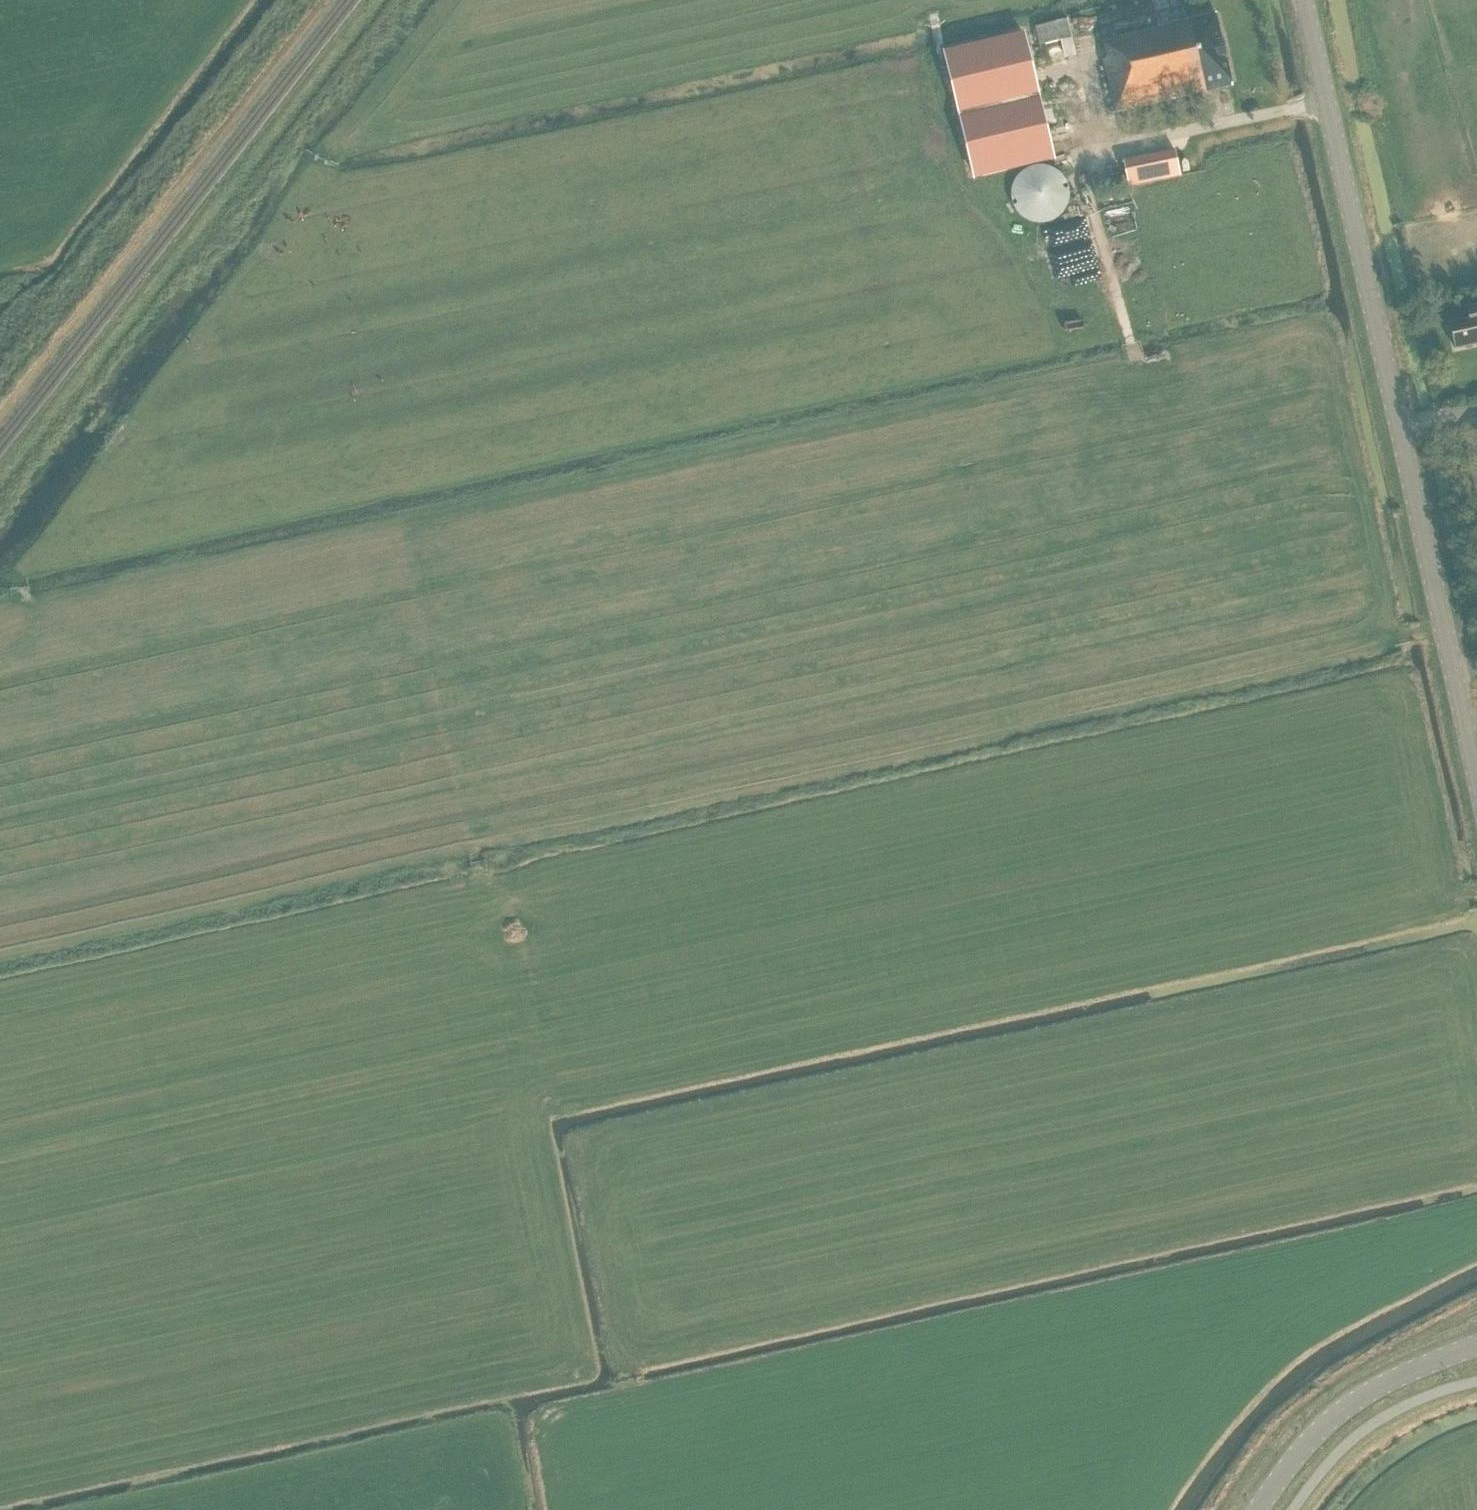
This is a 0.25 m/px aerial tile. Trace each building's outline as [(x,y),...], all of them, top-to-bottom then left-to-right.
[(1232,84),(1215,13),(1102,39),(1107,58),(1103,59),(1115,112),(1232,84)] [(1049,61),(1076,54),(1068,19),(1041,26),(1049,61)] [(1053,159),(1023,34),(945,52),(975,178),(1053,159)] [(1179,153),(1127,158),(1129,184),(1181,179),(1179,153)] [(1011,190),(1011,193),(1011,196),(1012,199),(1012,202),(1013,203),(1014,205),(1015,208),(1016,210),(1018,212),(1020,215),(1023,217),(1025,219),(1028,220),(1030,221),(1033,222),(1035,223),(1037,223),(1040,223),(1043,223),(1045,223),(1047,223),(1051,221),(1054,220),(1057,219),(1060,217),(1062,215),(1064,213),(1066,211),(1067,208),(1069,205),(1070,203),(1070,201),(1071,198),(1071,196),(1071,193),(1071,190),(1071,187),(1070,184),(1069,182),(1068,179),(1067,177),(1065,175),(1063,172),(1061,170),(1058,168),(1055,167),(1052,165),(1051,165),(1047,164),(1044,163),(1041,163),(1038,163),(1036,164),(1033,164),(1030,165),(1028,166),(1025,168),(1023,170),(1020,172),(1019,173),(1018,175),(1016,176),(1015,179),(1013,182),(1012,185),(1012,188),(1011,190)] [(1465,307),(1468,319),(1449,323),(1455,348),(1476,343),(1476,304),(1465,307)]
